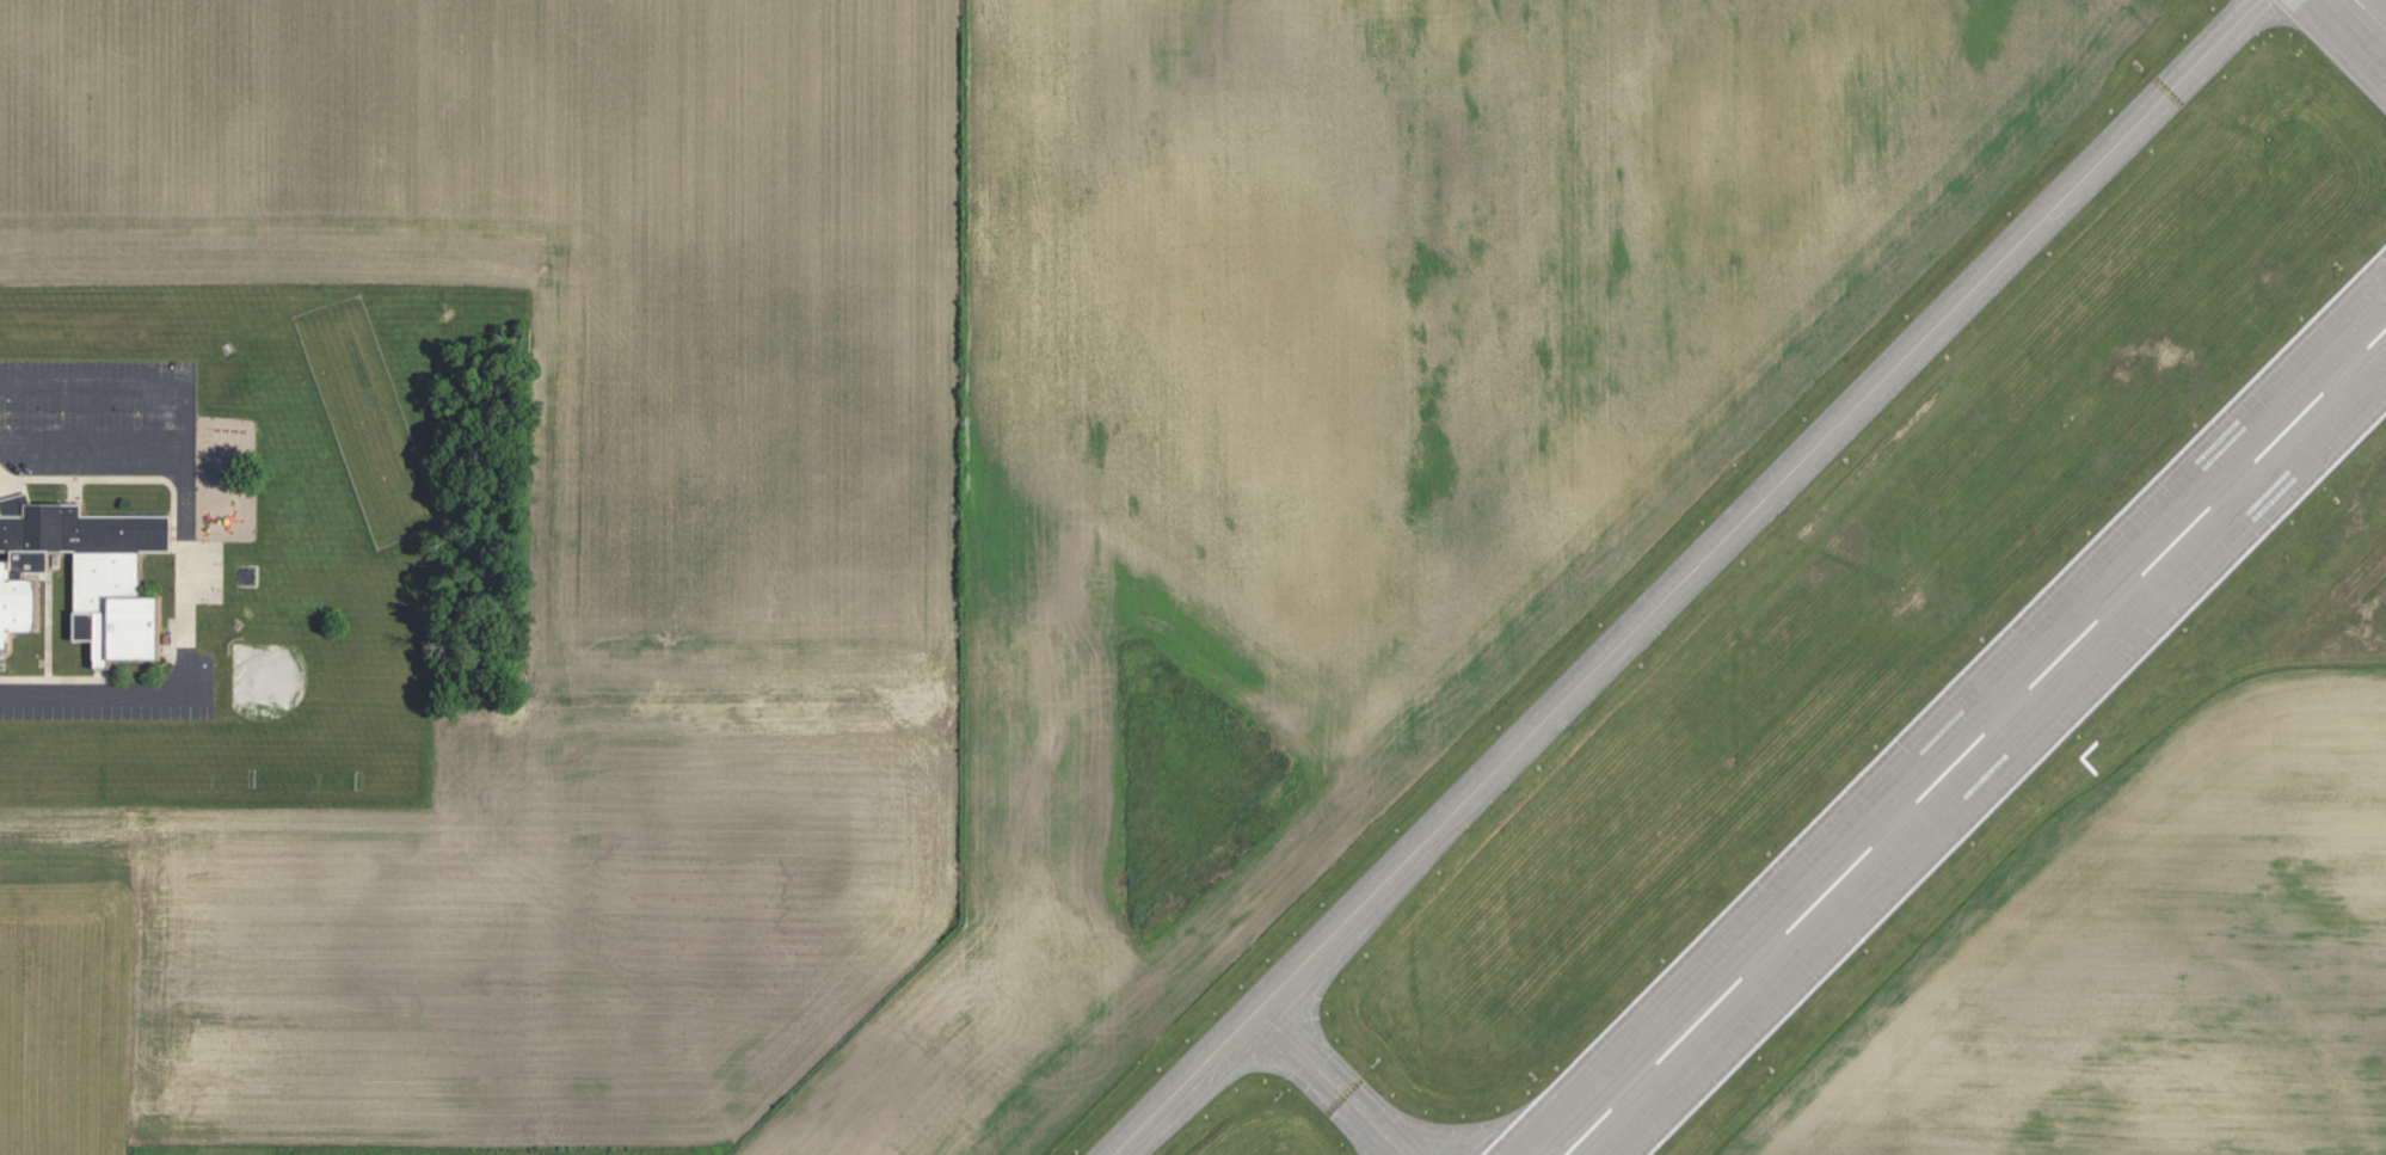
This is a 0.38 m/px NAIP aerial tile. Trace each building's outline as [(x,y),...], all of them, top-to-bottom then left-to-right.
[(26,513),(25,504),(32,503),(31,493),(0,498),(0,506),(2,517),(26,513)] [(114,668),(114,659),(162,659),(162,597),(114,597),(114,611),(99,611),(99,587),(140,588),(140,550),(173,551),(173,511),(27,510),(27,516),(0,516),(0,551),(14,551),(14,562),(0,562),(0,649),(17,649),(17,632),(45,632),(45,576),(52,576),(52,551),(77,551),(77,641),(97,641),(97,668),(114,668)]
